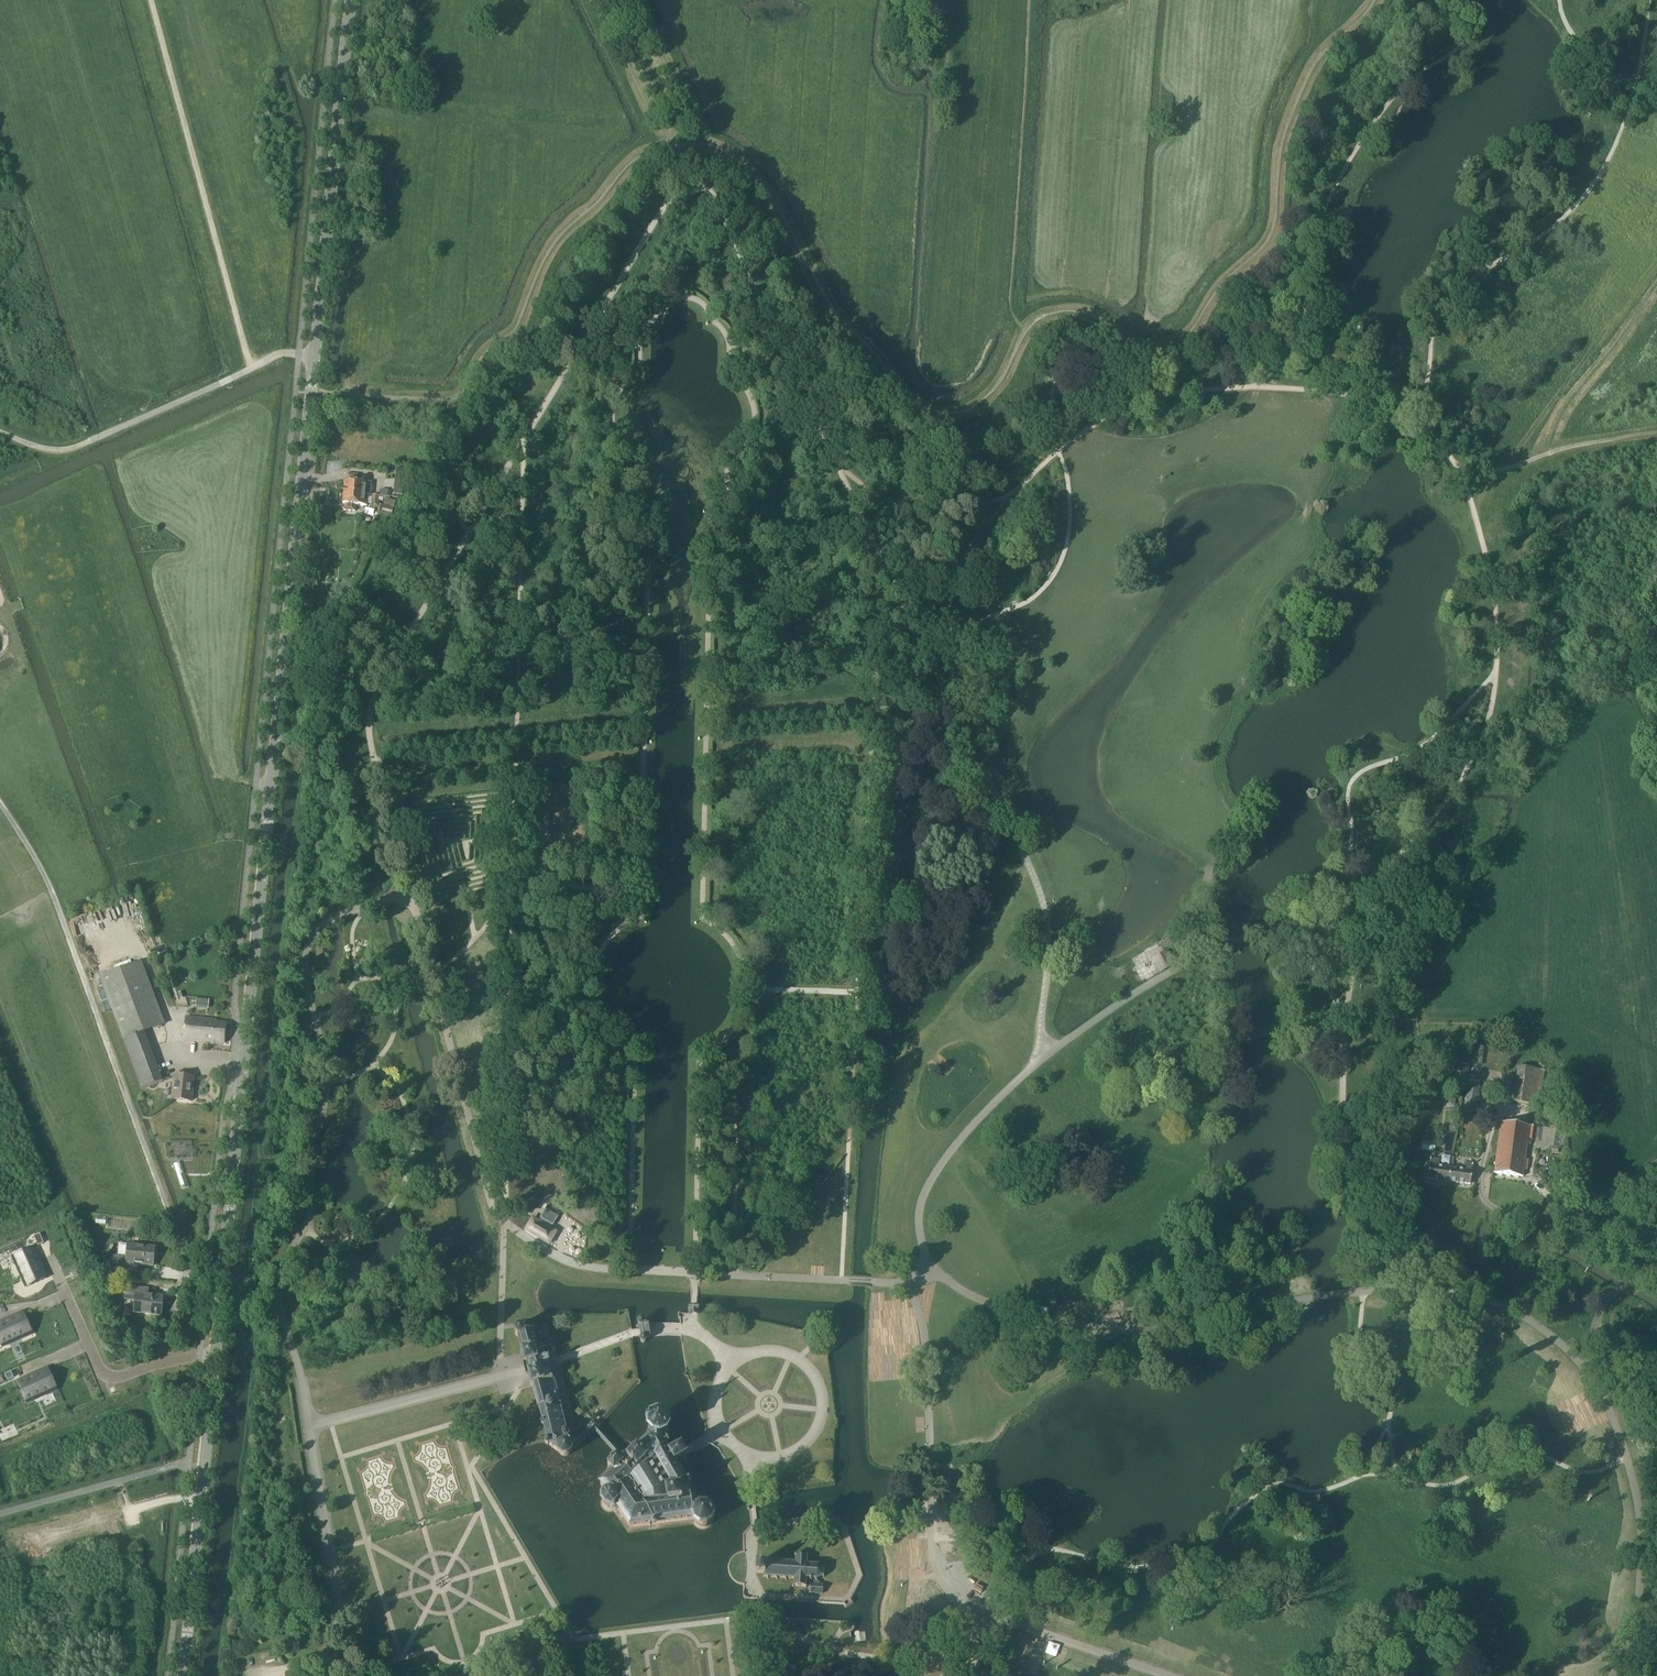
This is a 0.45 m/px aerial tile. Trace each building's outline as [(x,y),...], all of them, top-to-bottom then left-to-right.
[(396,478),(407,479),(408,470),(397,469),(396,478)] [(344,481),(343,493),(370,495),(371,483),(357,482),(358,475),(347,474),(346,481),(344,481)] [(370,495),(343,493),(342,504),(344,504),(344,511),(355,512),(355,505),(367,506),(367,504),(378,505),(378,501),(382,502),(382,499),(385,500),(383,506),(381,505),(378,517),(376,517),(374,519),(375,522),(384,524),(387,515),(391,516),(396,502),(390,501),(390,497),(370,495)] [(525,825),(537,825),(537,813),(525,812),(525,825)] [(170,965),(167,957),(162,959),(165,968),(170,965)] [(100,978),(142,1090),(162,1082),(144,1032),(164,1025),(141,963),(100,978)] [(197,998),(196,1008),(208,1009),(209,1000),(197,998)] [(185,1017),(183,1040),(223,1044),(225,1024),(215,1023),(216,1020),(185,1017)] [(1451,1083),(1464,1086),(1467,1066),(1454,1064),(1451,1083)] [(1534,1105),(1536,1087),(1538,1070),(1518,1067),(1513,1102),(1534,1105)] [(193,1078),(174,1076),(172,1100),(191,1102),(193,1078)] [(1469,1083),(1467,1094),(1465,1093),(1463,1111),(1474,1113),(1476,1095),(1478,1084),(1469,1083)] [(1429,1113),(1431,1115),(1434,1116),(1437,1113),(1437,1110),(1435,1108),(1431,1107),(1429,1110),(1429,1113)] [(1527,1138),(1529,1126),(1500,1123),(1493,1174),(1522,1177),(1527,1138)] [(1529,1126),(1527,1138),(1535,1139),(1536,1127),(1529,1126)] [(1542,1148),(1551,1150),(1554,1130),(1545,1128),(1542,1148)] [(1427,1179),(1448,1182),(1450,1169),(1439,1167),(1439,1160),(1429,1159),(1427,1179)] [(173,1165),(182,1190),(188,1187),(180,1163),(173,1165)] [(1450,1169),(1448,1182),(1470,1185),(1472,1165),(1464,1163),(1463,1170),(1450,1169)] [(1555,1170),(1555,1169),(1552,1171),(1554,1176),(1558,1174),(1563,1172),(1561,1167),(1555,1170)] [(525,1232),(550,1246),(557,1233),(551,1230),(533,1219),(525,1232)] [(37,1246),(43,1243),(39,1234),(33,1237),(37,1246)] [(113,1256),(113,1262),(106,1261),(105,1268),(129,1270),(130,1264),(153,1266),(155,1248),(127,1245),(126,1257),(113,1256)] [(24,1284),(45,1274),(33,1247),(12,1256),(24,1284)] [(135,1301),(134,1308),(134,1313),(161,1316),(163,1297),(140,1295),(141,1288),(123,1286),(122,1299),(135,1301)] [(690,1308),(688,1308),(688,1314),(688,1316),(693,1315),(698,1315),(698,1308),(693,1308),(690,1308)] [(1,1348),(28,1336),(18,1315),(0,1323),(0,1346),(1,1348)] [(640,1326),(640,1329),(642,1329),(642,1327),(643,1326),(646,1326),(647,1328),(648,1327),(648,1325),(644,1325),(643,1325),(643,1324),(643,1323),(643,1322),(642,1321),(641,1321),(640,1321),(639,1321),(638,1322),(638,1323),(638,1324),(638,1325),(639,1326),(640,1326)] [(641,1332),(641,1335),(643,1335),(644,1337),(645,1337),(648,1337),(648,1335),(649,1334),(649,1332),(649,1331),(648,1327),(647,1328),(646,1326),(643,1326),(642,1327),(642,1329),(640,1329),(641,1332)] [(560,1456),(561,1456),(562,1457),(563,1457),(565,1457),(566,1457),(567,1457),(568,1456),(569,1455),(570,1454),(570,1453),(571,1452),(571,1451),(581,1442),(591,1433),(592,1432),(593,1433),(596,1430),(599,1427),(599,1426),(594,1421),(591,1424),(588,1427),(589,1428),(572,1443),(571,1442),(569,1441),(568,1441),(566,1440),(568,1439),(567,1437),(569,1436),(568,1433),(566,1431),(565,1432),(560,1414),(564,1413),(564,1412),(563,1412),(560,1402),(558,1403),(557,1398),(558,1396),(557,1394),(556,1393),(548,1363),(546,1358),(545,1359),(542,1347),(538,1348),(533,1331),(534,1331),(534,1329),(533,1330),(533,1329),(531,1329),(531,1330),(524,1332),(524,1331),(524,1330),(523,1329),(522,1328),(521,1328),(520,1328),(519,1328),(518,1328),(517,1328),(516,1329),(515,1330),(515,1331),(514,1332),(515,1333),(515,1334),(515,1335),(516,1336),(516,1337),(517,1337),(519,1336),(523,1352),(519,1353),(520,1356),(522,1355),(524,1363),(522,1363),(523,1366),(523,1365),(524,1370),(526,1377),(529,1377),(531,1387),(533,1387),(537,1405),(542,1421),(541,1423),(541,1424),(541,1425),(541,1426),(542,1427),(543,1428),(544,1428),(546,1440),(547,1441),(545,1442),(545,1444),(546,1446),(548,1446),(549,1445),(558,1451),(558,1453),(559,1454),(559,1455),(560,1456)] [(643,1335),(641,1335),(641,1336),(642,1338),(641,1338),(641,1339),(640,1339),(640,1340),(640,1341),(641,1342),(641,1343),(642,1343),(643,1343),(644,1343),(645,1342),(646,1341),(646,1340),(645,1339),(645,1338),(650,1337),(649,1334),(648,1335),(648,1337),(645,1337),(644,1337),(643,1335)] [(53,1392),(43,1370),(16,1382),(26,1404),(53,1392)] [(7,1381),(13,1378),(11,1372),(5,1375),(7,1381)] [(607,1468),(611,1472),(599,1485),(605,1495),(604,1495),(601,1499),(601,1505),(604,1510),(610,1512),(611,1512),(612,1513),(613,1514),(614,1514),(615,1514),(616,1513),(618,1512),(629,1529),(650,1526),(651,1526),(653,1528),(656,1528),(657,1525),(658,1525),(691,1521),(693,1526),(699,1531),(707,1531),(713,1526),(715,1519),(713,1511),(706,1507),(699,1507),(695,1510),(692,1496),(691,1496),(690,1489),(691,1488),(691,1486),(690,1484),(688,1483),(687,1483),(676,1464),(687,1458),(684,1453),(681,1448),(673,1453),(671,1449),(668,1449),(669,1448),(665,1441),(664,1442),(662,1439),(666,1437),(670,1430),(669,1423),(664,1417),(657,1416),(650,1419),(649,1421),(648,1421),(647,1422),(647,1423),(647,1424),(646,1426),(647,1433),(649,1435),(649,1434),(650,1435),(647,1439),(635,1451),(636,1452),(629,1459),(626,1462),(623,1465),(622,1466),(616,1460),(607,1468)] [(626,1462),(629,1459),(599,1427),(596,1430),(593,1433),(623,1465),(626,1462)] [(764,1564),(756,1564),(756,1568),(755,1573),(764,1574),(763,1577),(767,1577),(767,1579),(768,1579),(768,1577),(776,1578),(776,1579),(777,1580),(777,1578),(785,1578),(785,1580),(786,1580),(786,1578),(794,1579),(793,1585),(792,1586),(793,1587),(795,1586),(804,1587),(805,1588),(806,1587),(805,1586),(810,1587),(810,1592),(808,1593),(809,1594),(810,1593),(815,1593),(815,1594),(816,1594),(816,1593),(821,1593),(822,1594),(823,1594),(822,1593),(822,1586),(823,1585),(822,1585),(819,1585),(819,1583),(818,1582),(817,1582),(817,1580),(822,1577),(823,1578),(824,1577),(823,1576),(823,1570),(825,1569),(824,1568),(823,1569),(818,1565),(818,1563),(817,1563),(816,1565),(812,1565),(813,1563),(811,1563),(811,1565),(806,1565),(807,1557),(808,1556),(807,1555),(806,1556),(796,1556),(795,1554),(794,1555),(795,1557),(795,1563),(787,1562),(787,1560),(786,1560),(786,1562),(778,1562),(778,1560),(777,1560),(777,1562),(769,1561),(769,1559),(768,1559),(768,1561),(764,1561),(764,1564)]
